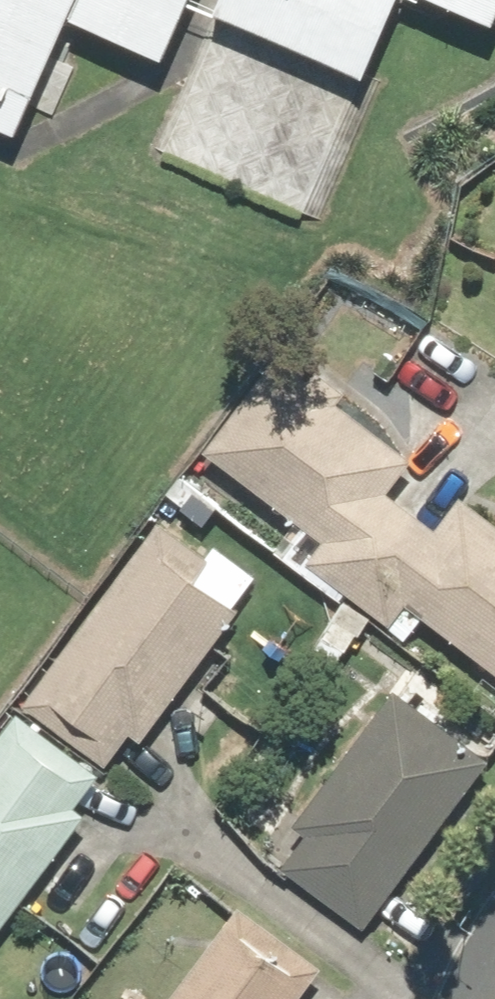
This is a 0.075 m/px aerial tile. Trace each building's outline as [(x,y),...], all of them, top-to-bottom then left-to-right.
[(21,133),(77,0),(0,0),(0,124),(21,133)] [(188,0),(84,0),(78,17),(166,53),(188,0)] [(367,78),(400,0),(222,0),(215,15),(367,78)] [(494,15),(494,0),(458,0),(494,15)] [(494,667),(494,518),(461,493),(439,522),(391,485),(413,456),(277,353),(205,447),(323,536),(307,557),(391,621),(407,600),(494,667)] [(167,518),(27,702),(111,765),(135,734),(143,740),(242,609),(199,577),(216,555),(167,518)] [(285,866),(367,930),(494,765),(494,758),(401,685),(296,820),(312,832),(285,866)] [(0,739),(0,925),(112,777),(22,709),(0,739)] [(171,998),(302,998),(328,965),(243,900),(171,998)]
